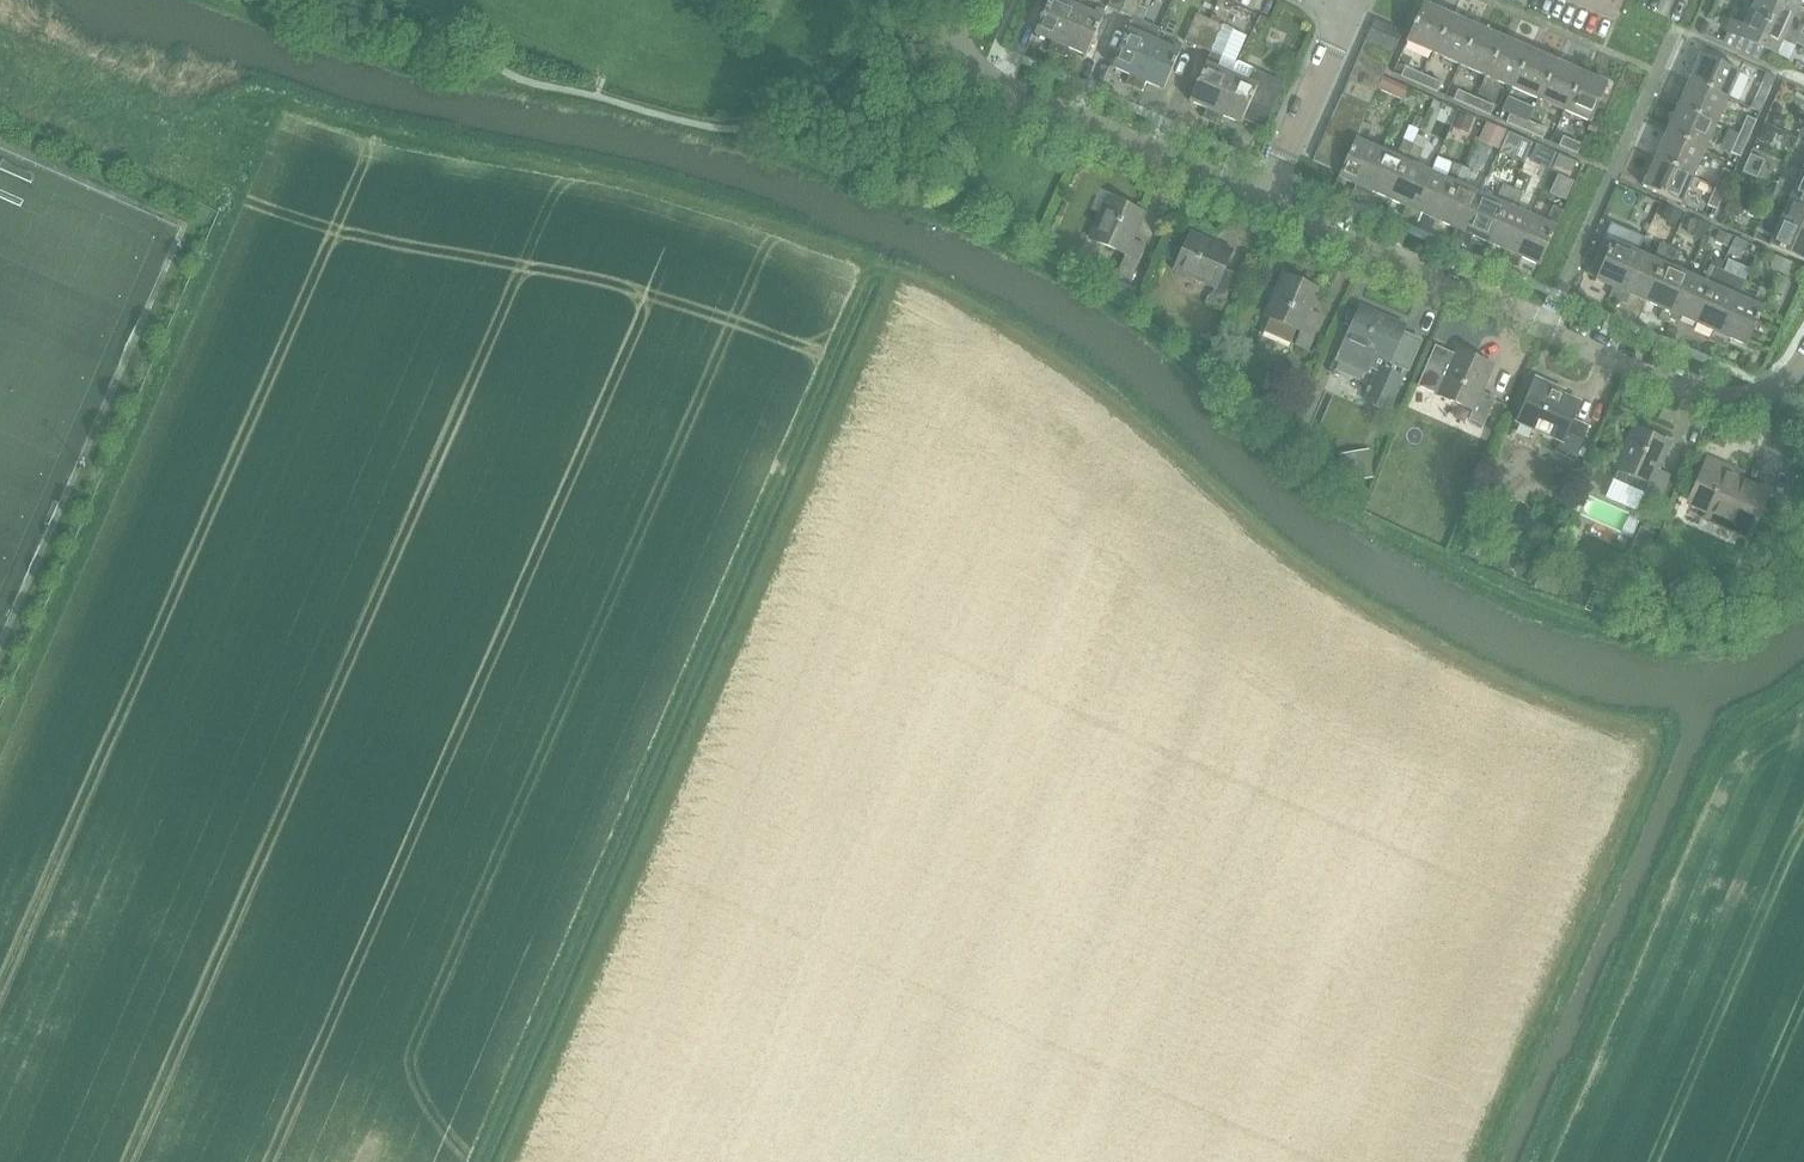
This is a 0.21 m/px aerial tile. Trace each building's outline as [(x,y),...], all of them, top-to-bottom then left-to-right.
[(1055,54),(1077,5),(1066,0),(1050,0),(1035,34),(1052,41),(1048,51),(1055,54)] [(1107,7),(1121,13),(1126,0),(1111,0),(1107,7)] [(1133,88),(1154,41),(1155,41),(1159,30),(1134,19),(1143,0),(1126,0),(1121,13),(1133,19),(1112,67),(1129,75),(1125,85),(1133,88)] [(1803,39),(1803,34),(1800,32),(1803,24),(1803,9),(1796,5),(1795,6),(1782,0),(1753,0),(1756,1),(1751,14),(1803,39)] [(1407,42),(1429,52),(1434,54),(1450,16),(1423,4),(1407,42)] [(1087,56),(1096,34),(1106,12),(1097,8),(1095,13),(1077,5),(1055,54),(1065,58),(1069,49),(1087,56)] [(1210,53),(1199,79),(1189,101),(1207,109),(1203,118),(1210,122),(1236,64),(1232,62),(1245,35),(1197,14),(1184,42),(1210,53)] [(1751,14),(1745,27),(1733,21),(1728,33),(1775,54),(1781,41),(1793,47),(1795,44),(1803,48),(1803,39),(1751,14)] [(1434,54),(1460,65),(1477,27),(1450,16),(1434,54)] [(1399,40),(1403,32),(1375,20),(1371,28),(1399,40)] [(1460,65),(1486,77),(1503,38),(1477,27),(1460,65)] [(1393,54),(1399,40),(1371,28),(1365,42),(1393,54)] [(1486,77),(1512,88),(1529,50),(1503,38),(1486,77)] [(1164,90),(1173,68),(1183,46),(1174,41),(1171,48),(1155,41),(1154,41),(1133,88),(1142,92),(1146,82),(1164,90)] [(1365,42),(1360,54),(1388,66),(1393,54),(1365,42)] [(1529,50),(1512,88),(1538,99),(1555,61),(1529,50)] [(1360,54),(1354,68),(1382,79),(1388,66),(1360,54)] [(1701,55),(1689,82),(1728,99),(1740,72),(1701,55)] [(1555,61),(1538,99),(1564,111),(1581,73),(1555,61)] [(1236,64),(1210,122),(1220,126),(1224,116),(1241,124),(1243,120),(1265,129),(1285,84),(1237,63),(1236,64)] [(1420,84),(1425,75),(1405,66),(1401,76),(1420,84)] [(1354,68),(1348,81),(1376,93),(1382,79),(1354,68)] [(1564,111),(1570,113),(1591,123),(1608,84),(1581,73),(1564,111)] [(1425,75),(1420,84),(1437,92),(1442,82),(1425,75)] [(1348,81),(1342,94),(1370,107),(1376,93),(1348,81)] [(1678,108),(1716,125),(1728,99),(1689,82),(1678,108)] [(1763,82),(1755,100),(1751,108),(1761,112),(1772,86),(1763,82)] [(1472,108),(1477,98),(1457,89),(1453,99),(1472,108)] [(1342,94),(1336,108),(1364,120),(1366,116),(1370,107),(1342,94)] [(1477,98),(1472,108),(1490,115),(1494,106),(1477,98)] [(1336,108),(1330,121),(1358,133),(1364,120),(1336,108)] [(1705,151),(1716,125),(1678,108),(1666,134),(1705,151)] [(1525,131),(1529,121),(1509,112),(1505,122),(1525,131)] [(1475,119),(1460,113),(1454,128),(1468,134),(1475,119)] [(1352,195),(1360,198),(1381,150),(1366,143),(1376,120),(1366,116),(1364,120),(1358,133),(1352,146),(1347,160),(1340,173),(1339,177),(1356,185),(1352,195)] [(1739,135),(1748,139),(1756,121),(1747,117),(1739,135)] [(1330,121),(1325,134),(1352,146),(1358,133),(1330,121)] [(1529,121),(1525,131),(1542,139),(1547,129),(1529,121)] [(1487,123),(1479,141),(1499,150),(1507,132),(1487,123)] [(1793,125),(1789,134),(1803,141),(1803,130),(1793,125)] [(1373,192),(1389,199),(1417,135),(1407,131),(1396,157),(1381,150),(1360,198),(1369,202),(1373,192)] [(1507,132),(1499,150),(1519,158),(1527,140),(1507,132)] [(1402,216),(1410,220),(1431,171),(1415,164),(1427,136),(1419,133),(1418,135),(1417,135),(1389,199),(1406,207),(1402,216)] [(1325,134),(1319,147),(1347,160),(1352,146),(1325,134)] [(1655,160),(1693,177),(1705,151),(1666,134),(1655,160)] [(1789,134),(1784,145),(1803,153),(1803,141),(1789,134)] [(1748,139),(1739,135),(1730,153),(1739,157),(1748,139)] [(1578,155),(1582,145),(1563,136),(1558,146),(1578,155)] [(1313,161),(1340,173),(1347,160),(1319,147),(1313,161)] [(1572,172),(1577,162),(1559,155),(1555,165),(1572,172)] [(1752,155),(1744,172),(1758,178),(1765,161),(1752,155)] [(1465,159),(1462,167),(1472,171),(1475,164),(1465,159)] [(1681,204),(1691,182),(1693,177),(1655,160),(1643,187),(1681,204)] [(1431,171),(1410,220),(1419,224),(1423,214),(1438,221),(1462,167),(1452,162),(1445,178),(1431,171)] [(1460,242),(1481,193),(1487,178),(1472,171),(1462,167),(1438,221),(1456,229),(1452,238),(1460,242)] [(1716,187),(1726,192),(1734,174),(1724,169),(1716,187)] [(1803,171),(1797,186),(1781,179),(1777,189),(1803,201),(1803,171)] [(1481,193),(1460,242),(1469,246),(1473,236),(1488,243),(1512,188),(1502,184),(1495,200),(1481,193)] [(1726,192),(1716,187),(1708,205),(1718,210),(1726,192)] [(1502,260),(1509,264),(1531,215),(1515,208),(1521,192),(1512,188),(1488,243),(1506,251),(1502,260)] [(1803,231),(1803,201),(1777,189),(1772,199),(1789,206),(1782,221),(1803,231)] [(1731,197),(1724,212),(1739,218),(1746,203),(1731,197)] [(1126,256),(1135,235),(1144,213),(1109,198),(1090,240),(1126,256)] [(1540,266),(1564,212),(1552,206),(1546,221),(1531,215),(1509,264),(1519,268),(1523,258),(1540,266)] [(1677,226),(1682,214),(1667,207),(1661,219),(1677,226)] [(1703,241),(1710,226),(1693,218),(1686,233),(1703,241)] [(1803,262),(1803,231),(1782,221),(1776,236),(1760,229),(1755,240),(1803,262)] [(1624,246),(1631,231),(1620,226),(1612,244),(1603,240),(1588,275),(1597,279),(1596,280),(1613,288),(1609,297),(1616,300),(1637,252),(1624,246)] [(1720,230),(1716,240),(1730,247),(1734,237),(1720,230)] [(1216,289),(1222,274),(1232,252),(1191,234),(1183,253),(1182,255),(1181,256),(1178,264),(1175,271),(1216,289)] [(1736,237),(1728,254),(1740,260),(1748,243),(1736,237)] [(1652,258),(1637,252),(1616,300),(1626,304),(1630,295),(1646,302),(1670,247),(1660,242),(1652,258)] [(1168,246),(1163,258),(1178,264),(1181,256),(1182,255),(1183,253),(1168,246)] [(1680,251),(1670,247),(1646,302),(1663,309),(1659,319),(1667,322),(1688,274),(1673,267),(1680,251)] [(1703,280),(1688,274),(1667,322),(1676,326),(1680,317),(1696,324),(1720,269),(1710,265),(1703,280)] [(1131,281),(1134,271),(1121,266),(1117,276),(1131,281)] [(1744,280),(1720,269),(1696,324),(1713,331),(1709,341),(1716,344),(1744,280)] [(1319,290),(1284,275),(1266,316),(1270,318),(1264,332),(1290,343),(1296,330),(1301,332),(1319,290)] [(1771,292),(1760,287),(1754,303),(1739,297),(1746,280),(1744,280),(1716,344),(1726,348),(1730,339),(1747,346),(1771,292)] [(1223,309),(1226,300),(1214,295),(1210,305),(1223,309)] [(1404,334),(1407,328),(1360,308),(1337,362),(1366,374),(1369,367),(1378,371),(1365,402),(1388,412),(1403,378),(1401,377),(1405,370),(1410,372),(1423,342),(1404,334)] [(1312,342),(1299,336),(1295,346),(1308,351),(1312,342)] [(1435,347),(1418,386),(1438,395),(1451,401),(1473,410),(1469,420),(1484,426),(1496,399),(1481,392),(1492,366),(1457,350),(1455,356),(1435,347)] [(1573,459),(1577,450),(1587,428),(1572,422),(1580,404),(1534,384),(1517,421),(1562,441),(1557,452),(1573,459)] [(1656,510),(1660,500),(1671,476),(1658,470),(1669,443),(1634,428),(1612,479),(1647,494),(1642,504),(1656,510)] [(1303,429),(1292,435),(1298,446),(1309,440),(1303,429)] [(1709,461),(1699,483),(1690,503),(1708,511),(1705,518),(1748,537),(1767,493),(1726,474),(1728,469),(1709,461)] [(1634,546),(1632,551),(1646,557),(1648,552),(1656,533),(1642,527),(1634,546)] [(1518,564),(1515,568),(1516,573),(1520,576),(1525,575),(1528,571),(1527,566),(1523,563),(1518,564)]
